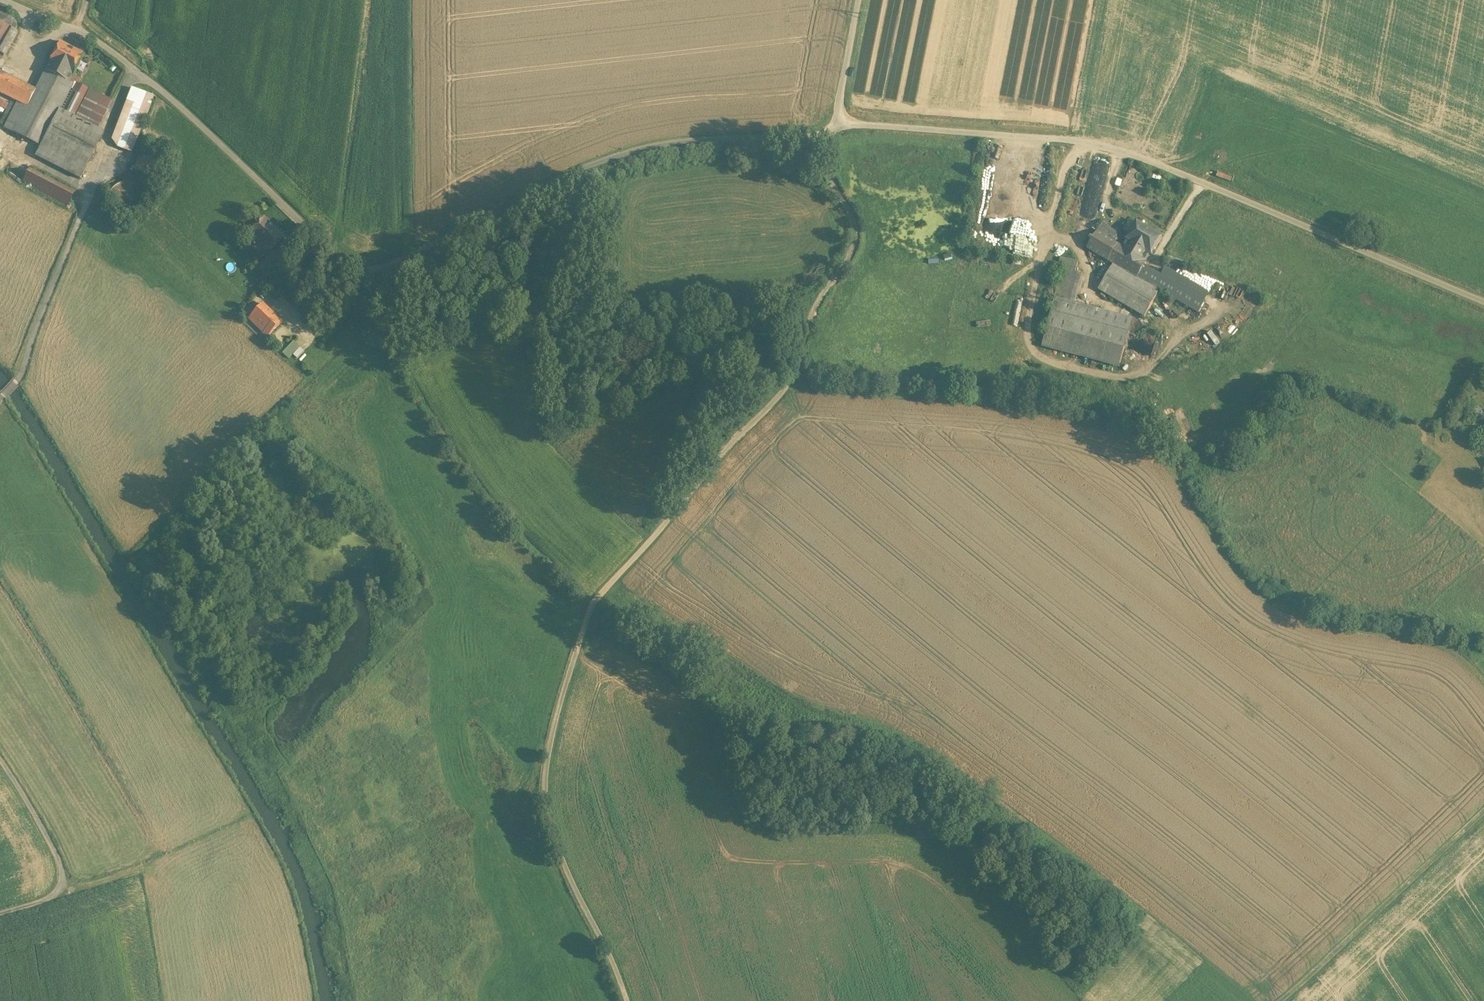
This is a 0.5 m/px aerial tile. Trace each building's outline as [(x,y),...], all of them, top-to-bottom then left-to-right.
[(1,13),(0,14),(0,23),(6,26),(10,29),(15,21),(1,13)] [(17,33),(10,29),(6,26),(1,35),(13,41),(17,33)] [(1,35),(0,37),(0,53),(2,54),(4,56),(13,41),(1,35)] [(69,84),(69,83),(73,76),(84,54),(60,42),(49,65),(46,71),(69,84)] [(69,84),(46,71),(36,91),(0,72),(0,94),(10,99),(18,103),(5,127),(4,129),(40,148),(37,155),(81,178),(104,133),(97,130),(75,119),(60,111),(73,85),(69,83),(69,84)] [(81,80),(73,76),(69,83),(73,85),(76,86),(77,84),(78,85),(81,80)] [(76,86),(73,85),(60,111),(75,119),(90,91),(78,85),(77,84),(76,86)] [(132,88),(112,141),(118,148),(132,154),(154,97),(132,88)] [(915,92),(905,90),(903,108),(913,109),(915,92)] [(111,101),(90,91),(75,119),(97,130),(111,101)] [(5,127),(18,103),(10,99),(0,119),(0,124),(5,127)] [(133,171),(154,181),(162,163),(141,153),(133,171)] [(30,167),(23,182),(68,205),(76,191),(30,167)] [(144,196),(141,191),(137,187),(132,185),(126,184),(120,185),(116,188),(112,192),(109,197),(109,203),(110,208),(112,213),(117,217),(122,219),(127,220),(133,219),(138,216),(142,212),(144,207),(145,201),(144,196)] [(272,226),(265,219),(250,233),(270,252),(284,238),(276,231),(276,230),(272,226)] [(1162,238),(1137,222),(1135,224),(1130,221),(1124,230),(1130,233),(1126,240),(1128,241),(1123,248),(1123,249),(1145,262),(1150,254),(1151,255),(1162,238)] [(1119,235),(1102,225),(1098,232),(1115,242),(1119,235)] [(1098,232),(1097,232),(1087,248),(1113,264),(1137,279),(1138,278),(1144,267),(1146,263),(1145,262),(1123,249),(1123,248),(1115,242),(1098,232)] [(272,254),(259,267),(266,273),(279,261),(272,254)] [(1184,262),(1169,257),(1166,265),(1181,271),(1184,262)] [(1078,263),(1061,258),(1058,268),(1063,270),(1075,273),(1078,263)] [(1137,279),(1113,264),(1098,290),(1145,317),(1160,291),(1138,278),(1137,279)] [(1161,277),(1144,267),(1138,278),(1160,291),(1160,290),(1199,313),(1202,308),(1201,308),(1209,295),(1166,269),(1161,277)] [(1075,273),(1063,270),(1055,298),(1071,303),(1078,274),(1075,273)] [(1071,303),(1055,298),(1047,327),(1125,348),(1133,319),(1071,303)] [(282,323),(263,305),(249,319),(268,338),(282,323)] [(1125,348),(1047,327),(1043,343),(1120,364),(1125,348)] [(1215,347),(1221,343),(1213,331),(1207,335),(1215,347)] [(291,341),(280,352),(293,365),(296,363),(304,355),(291,341)] [(309,360),(304,355),(296,363),(301,368),(309,360)]
